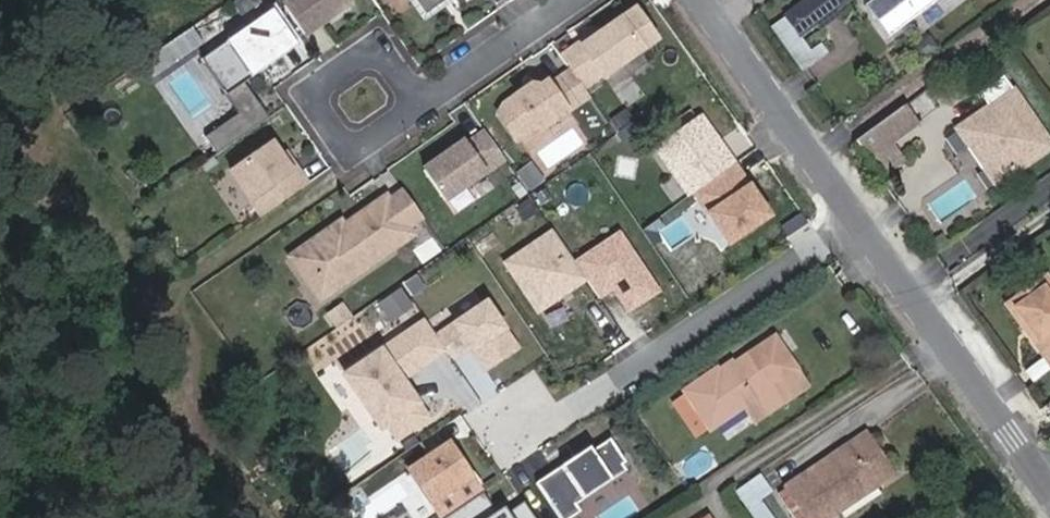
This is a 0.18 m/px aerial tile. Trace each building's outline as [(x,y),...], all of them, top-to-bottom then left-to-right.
[(349,3),(346,0),(293,0),(284,6),(304,34),(349,3)] [(426,13),(446,0),(416,0),(426,13)] [(837,9),(849,0),(806,0),(787,14),(802,34),(816,23),(837,9)] [(871,1),(866,4),(890,36),(939,0),(870,0),(871,1)] [(293,39),(271,6),(200,56),(240,113),(205,137),(217,154),(269,118),(245,82),(284,56),(279,49),(293,39)] [(842,15),(837,9),(816,23),(822,29),(842,15)] [(585,51),(567,63),(572,71),(584,87),(602,75),(603,76),(642,49),(621,19),(582,47),(585,51)] [(279,49),(284,56),(298,46),(293,39),(279,49)] [(572,71),(550,86),(548,82),(541,87),(532,85),(504,105),(507,108),(500,113),(517,138),(537,125),(539,129),(589,94),(584,87),(572,71)] [(1020,123),(1024,112),(1011,92),(956,131),(966,145),(962,148),(979,173),(982,171),(994,187),(1049,149),(1039,134),(1029,131),(1022,136),(1015,126),(1020,123)] [(918,124),(905,105),(855,140),(881,178),(908,159),(895,141),(918,124)] [(1039,134),(1024,112),(1020,123),(1015,126),(1022,136),(1029,131),(1039,134)] [(445,200),(504,159),(485,132),(468,144),(466,141),(424,170),(445,200)] [(308,184),(297,168),(293,172),(273,142),(231,171),(252,203),(258,197),(269,212),(308,184)] [(532,166),(519,176),(531,193),(545,184),(532,166)] [(411,231),(386,194),(334,231),(330,226),(289,255),(305,278),(316,270),(329,288),(411,231)] [(498,260),(539,318),(583,287),(542,230),(498,260)] [(1049,363),(1049,280),(1046,274),(1007,302),(1049,363)] [(525,345),(486,290),(429,330),(450,359),(464,349),(483,375),(525,345)] [(381,314),(354,329),(362,343),(389,327),(381,314)] [(810,386),(777,338),(738,365),(723,374),(718,368),(685,390),(711,427),(745,405),(756,422),(810,386)] [(733,358),(718,368),(723,374),(738,365),(733,358)] [(595,431),(585,439),(596,453),(620,434),(597,406),(583,417),(595,431)] [(727,438),(753,423),(747,411),(720,426),(727,438)] [(871,432),(787,489),(808,517),(831,517),(843,510),(838,503),(874,479),(878,485),(898,472),(871,432)] [(483,488),(450,436),(405,464),(438,516),(483,488)] [(776,491),(764,472),(738,488),(756,517),(778,517),(765,498),(776,491)] [(843,510),(848,517),(883,492),(878,485),(874,479),(838,503),(843,510)] [(778,495),(794,517),(808,517),(787,489),(778,495)]
